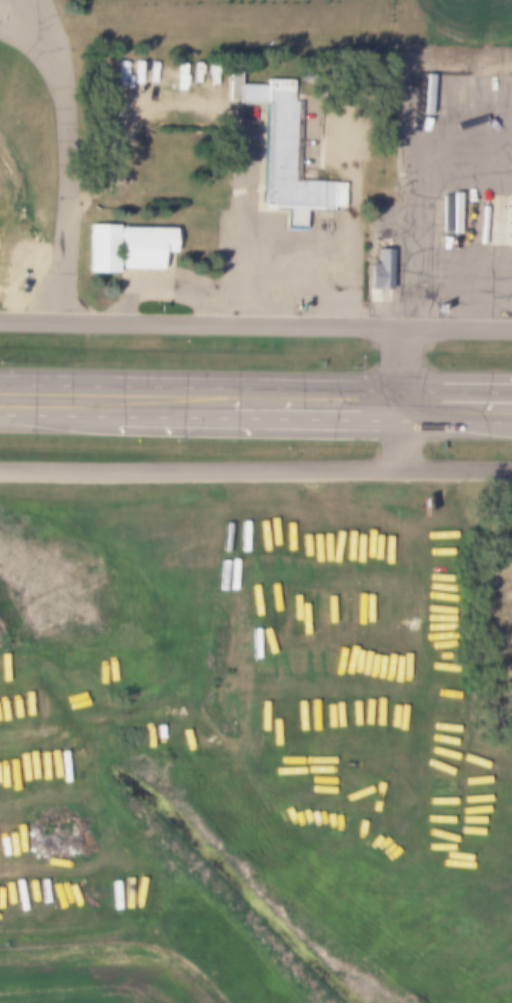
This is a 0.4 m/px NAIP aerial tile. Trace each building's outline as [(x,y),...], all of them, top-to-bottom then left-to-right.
[(143,88),(143,62),(121,62),(121,88),(143,88)] [(237,100),(238,83),(238,65),(227,65),(226,100),(237,100)] [(264,101),(237,100),(238,83),(265,84),(265,79),(291,80),(290,101),(295,101),(292,179),(343,181),(342,208),(330,208),(330,211),(302,210),(301,225),(283,225),(284,210),(260,209),(261,203),(256,203),(256,193),(261,193),(264,101)] [(125,272),(94,271),(94,223),(128,223),(128,226),(181,227),(180,250),(171,250),(170,267),(126,267),(125,272)]
